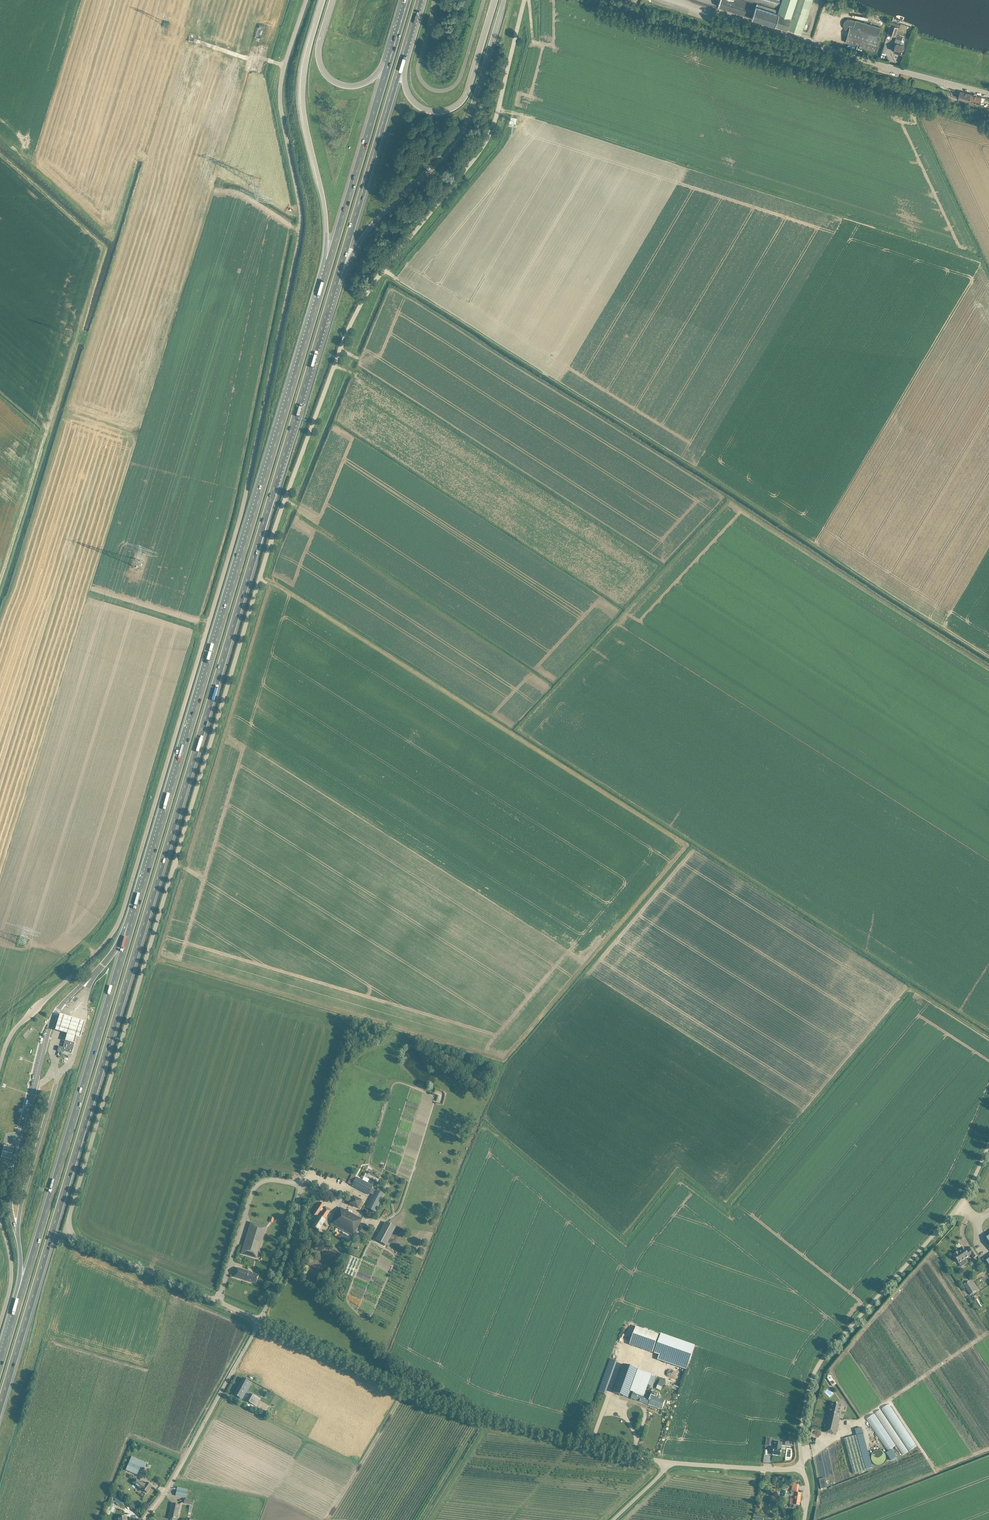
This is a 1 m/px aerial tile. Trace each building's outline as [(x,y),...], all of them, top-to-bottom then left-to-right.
[(761,0),(720,0),(718,6),(755,18),(761,0)] [(784,0),(761,0),(755,18),(777,25),(781,13),(780,13),(784,0)] [(777,25),(801,33),(802,33),(803,28),(812,0),(784,0),(780,13),(781,13),(777,25)] [(844,22),(844,23),(843,24),(844,26),(844,27),(845,28),(847,30),(849,30),(845,42),(874,51),(879,35),(881,27),(856,19),(855,20),(850,18),(849,18),(848,18),(847,19),(846,19),(845,20),(844,21),(844,22)] [(899,24),(891,22),(891,24),(890,24),(887,33),(896,36),(899,27),(899,24)] [(902,37),(897,35),(894,42),(896,42),(893,51),(901,54),(904,43),(901,42),(902,37)] [(968,100),(970,93),(960,91),(958,98),(968,100)] [(970,93),(968,100),(980,103),(981,100),(983,100),(984,97),(970,93)] [(82,1024),(59,1017),(55,1031),(66,1034),(64,1040),(72,1043),(74,1038),(77,1039),(82,1024)] [(72,1054),(75,1043),(65,1041),(63,1048),(59,1047),(57,1051),(64,1053),(64,1052),(72,1054)] [(14,1151),(4,1149),(1,1161),(11,1163),(14,1151)] [(351,1175),(347,1183),(352,1185),(352,1186),(368,1195),(369,1193),(373,1195),(366,1208),(375,1213),(384,1195),(375,1190),(372,1189),(373,1186),(356,1177),(356,1178),(351,1175)] [(358,1209),(362,1201),(353,1196),(349,1204),(358,1209)] [(315,1211),(313,1215),(316,1217),(324,1205),(319,1202),(314,1210),(315,1211)] [(330,1211),(328,1209),(324,1207),(312,1227),(318,1231),(325,1220),(324,1220),(330,1211)] [(331,1224),(331,1225),(353,1236),(362,1219),(340,1208),(331,1224)] [(385,1222),(375,1240),(386,1246),(395,1228),(385,1222)] [(251,1223),(241,1254),(257,1259),(266,1227),(251,1223)] [(973,1259),(978,1256),(972,1248),(968,1250),(966,1252),(964,1249),(958,1253),(958,1252),(953,1255),(954,1256),(959,1264),(969,1257),(968,1255),(971,1255),(973,1259)] [(237,1268),(234,1277),(255,1284),(258,1275),(237,1268)] [(976,1292),(969,1281),(963,1285),(970,1295),(976,1292)] [(630,1345),(653,1353),(659,1335),(636,1327),(630,1345)] [(661,1334),(654,1353),(687,1365),(694,1346),(661,1334)] [(615,1354),(610,1370),(616,1372),(621,1356),(615,1354)] [(630,1392),(638,1369),(623,1364),(613,1393),(628,1398),(630,1392)] [(638,1369),(630,1392),(633,1392),(631,1400),(647,1405),(649,1400),(649,1399),(648,1399),(643,1397),(648,1385),(651,1376),(652,1374),(638,1369)] [(835,1370),(831,1373),(837,1382),(840,1379),(835,1370)] [(239,1388),(234,1395),(239,1398),(241,1395),(243,1396),(245,1392),(244,1391),(248,1383),(240,1378),(236,1386),(239,1388)] [(649,1399),(649,1400),(647,1405),(662,1410),(665,1400),(657,1397),(658,1393),(653,1392),(651,1399),(649,1398),(648,1399),(649,1399)] [(249,1394),(245,1401),(256,1407),(260,1400),(249,1394)] [(887,1403),(911,1446),(919,1442),(895,1399),(887,1403)] [(841,1405),(837,1404),(832,1403),(830,1413),(829,1413),(824,1432),(836,1435),(839,1423),(840,1418),(838,1418),(841,1405)] [(857,1436),(844,1439),(853,1474),(866,1471),(857,1436)] [(773,1450),(773,1455),(780,1456),(782,1444),(775,1443),(774,1448),(773,1450)] [(146,1463),(132,1457),(126,1470),(137,1475),(140,1467),(144,1469),(146,1463)] [(142,1489),(147,1493),(152,1487),(147,1483),(144,1486),(135,1480),(133,1483),(136,1486),(136,1485),(139,1488),(139,1487),(142,1489)] [(793,1485),(790,1504),(794,1505),(793,1508),(797,1508),(797,1506),(799,1506),(801,1494),(798,1493),(799,1485),(793,1485)] [(186,1498),(188,1490),(177,1487),(176,1496),(186,1498)] [(177,1505),(172,1504),(170,1511),(171,1511),(170,1514),(168,1519),(171,1519),(172,1519),(173,1519),(176,1519),(180,1505),(177,1505)]
